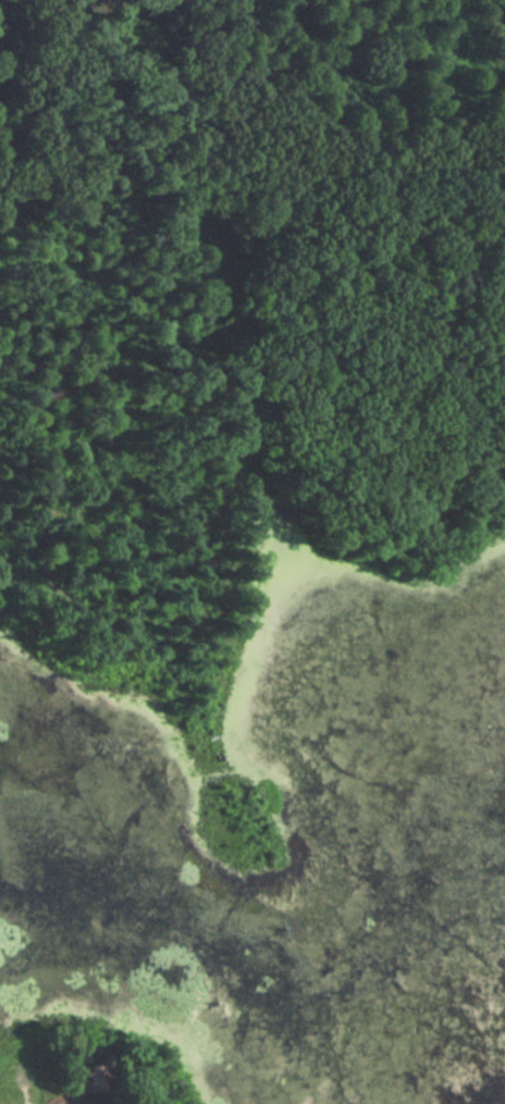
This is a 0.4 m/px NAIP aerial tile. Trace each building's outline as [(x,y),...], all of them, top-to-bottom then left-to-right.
[(83,1092),(101,1092),(101,1064),(83,1064),(83,1092)]
